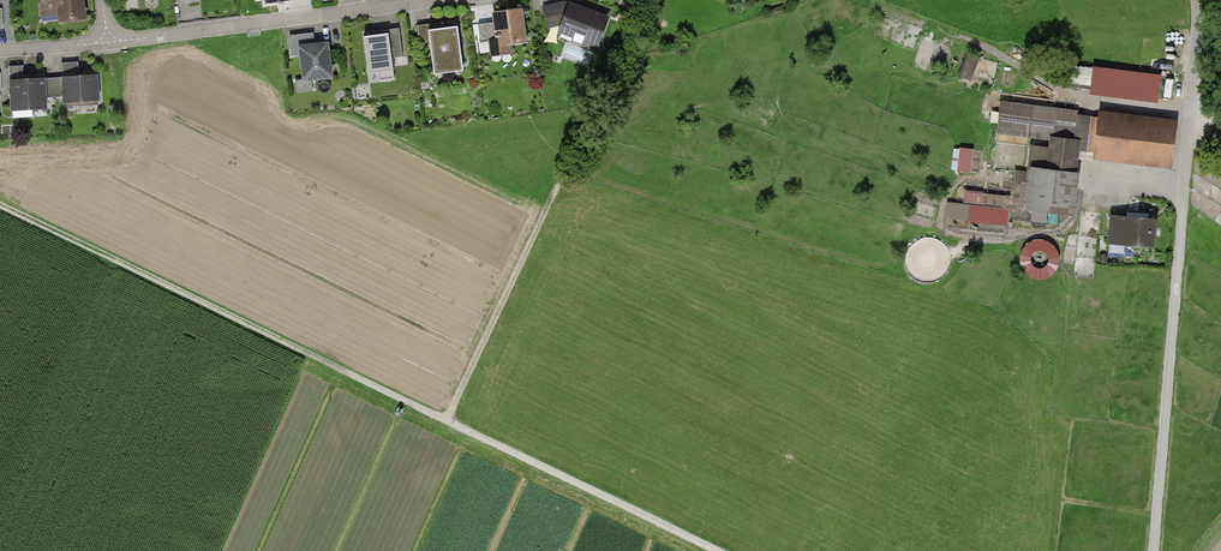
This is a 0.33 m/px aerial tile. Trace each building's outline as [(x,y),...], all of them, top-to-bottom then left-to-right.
[(38,16),(57,14),(57,22),(83,20),(81,0),(36,0),(38,16)] [(542,8),(548,30),(560,27),(558,33),(598,49),(609,19),(569,3),(567,8),(565,1),(542,8)] [(528,44),(524,10),(492,14),(493,23),(478,25),(480,43),(488,42),(490,58),(513,55),(511,47),(528,44)] [(434,78),(464,74),(458,21),(416,26),(419,44),(430,43),(434,78)] [(402,58),(399,29),(373,32),(374,37),(364,38),(369,76),(377,75),(378,82),(394,80),(392,59),(402,58)] [(311,83),(334,80),(329,43),(321,44),(320,41),(314,42),(313,33),(288,36),(291,58),(299,57),(301,80),(294,81),(296,94),(312,92),(311,83)] [(974,78),(979,53),(969,51),(963,75),(974,78)] [(1089,94),(1156,101),(1159,75),(1092,68),(1089,94)] [(97,75),(52,77),(53,96),(60,96),(61,106),(98,104),(97,75)] [(52,77),(8,80),(9,109),(44,107),(44,97),(53,96),(52,77)] [(1168,162),(1172,124),(1000,105),(996,143),(1030,147),(1023,210),(1072,216),(1079,152),(1168,162)] [(958,169),(971,170),(974,146),(961,144),(958,169)] [(949,230),(1004,236),(1007,210),(952,204),(949,230)] [(1108,243),(1151,247),(1154,222),(1110,218),(1108,243)]
